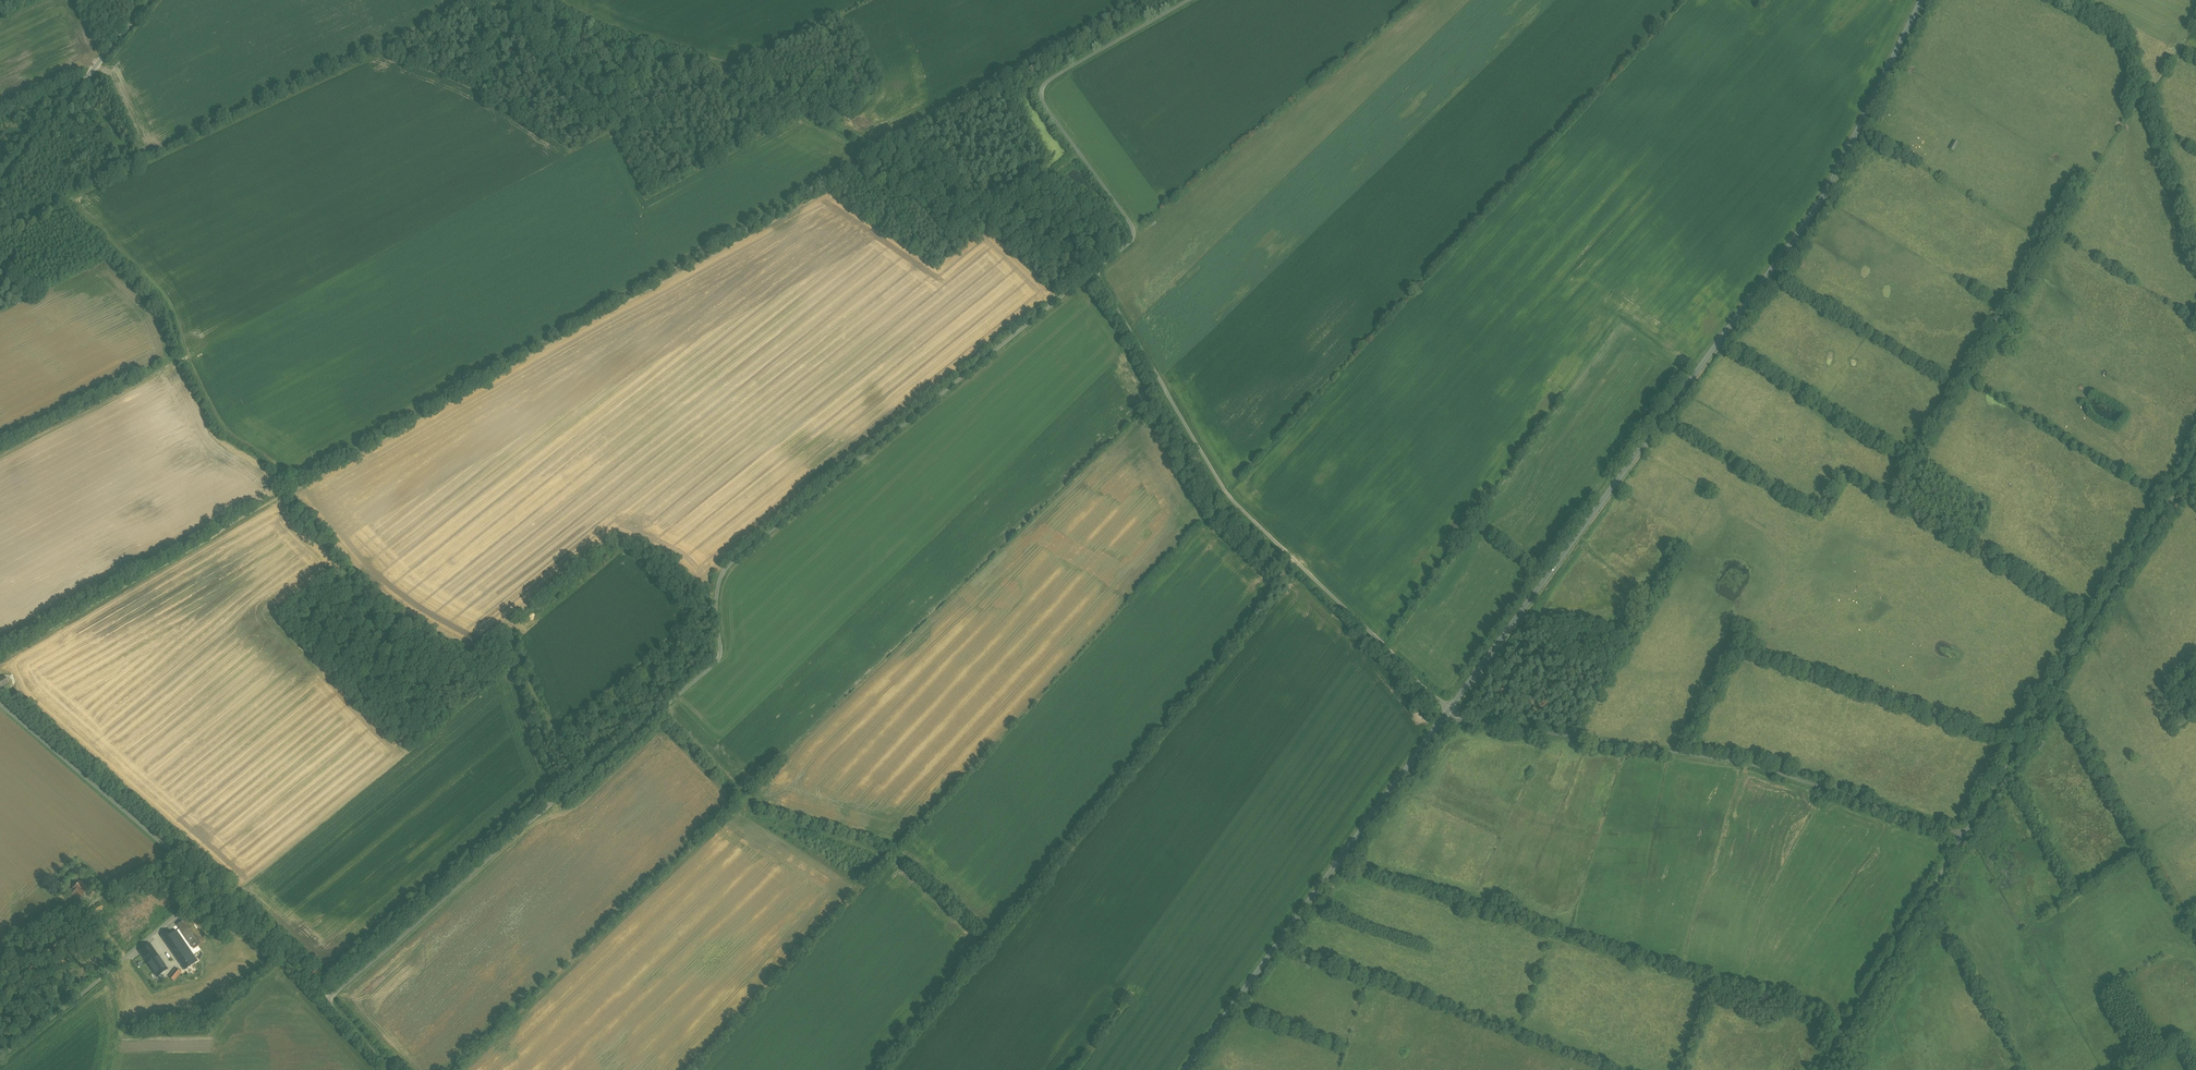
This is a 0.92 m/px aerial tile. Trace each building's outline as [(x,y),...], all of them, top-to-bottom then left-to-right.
[(10,683),(8,679),(0,683),(0,687),(0,688),(10,683)] [(81,880),(74,887),(74,888),(69,892),(73,897),(76,894),(78,892),(82,896),(89,889),(81,880)] [(204,941),(188,917),(177,925),(194,949),(204,941)] [(197,961),(176,931),(172,934),(169,930),(161,936),(185,969),(197,961)] [(149,944),(140,951),(147,961),(157,955),(149,944)] [(157,955),(147,961),(157,976),(167,969),(157,955)] [(176,968),(168,977),(174,981),(181,972),(176,968)]
